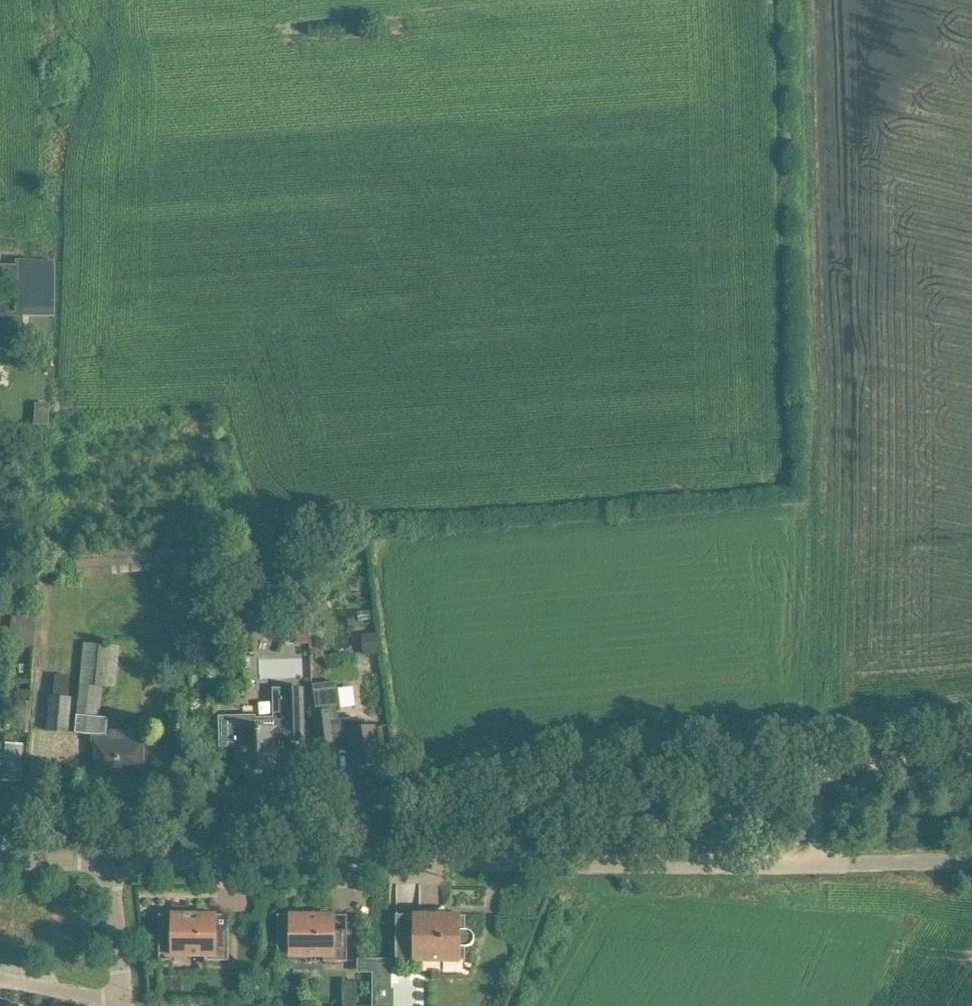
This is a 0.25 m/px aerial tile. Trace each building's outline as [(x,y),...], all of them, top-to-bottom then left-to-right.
[(21,311),(56,311),(56,262),(21,260),(16,260),(16,262),(21,262),(21,311)] [(21,342),(21,317),(21,315),(0,315),(0,341),(21,342)] [(35,404),(34,418),(50,419),(51,405),(35,404)] [(169,545),(72,552),(73,562),(77,562),(78,578),(170,571),(169,545)] [(144,774),(143,754),(143,742),(107,743),(107,735),(108,718),(100,717),(103,688),(116,689),(120,647),(86,644),(78,715),(77,715),(75,733),(95,735),(96,743),(95,743),(96,775),(144,774)] [(314,713),(318,744),(350,740),(354,768),(381,764),(377,727),(359,730),(357,719),(338,721),(337,711),(340,711),(336,683),(314,686),(317,712),(314,713)] [(301,689),(275,690),(275,716),(277,716),(286,716),(287,740),(287,741),(302,741),(301,689)] [(67,733),(71,698),(51,696),(47,730),(47,731),(67,733)] [(256,715),(220,716),(221,746),(239,746),(245,746),(246,771),(278,770),(277,744),(277,740),(287,740),(286,716),(277,716),(275,716),(256,717),(256,715)] [(21,783),(22,763),(23,745),(6,744),(0,744),(0,781),(21,783)] [(159,947),(172,947),(205,947),(205,961),(229,961),(229,915),(228,915),(228,930),(216,930),(216,916),(217,916),(217,915),(186,915),(186,912),(175,912),(175,915),(159,915),(159,947)] [(277,947),(291,947),(324,947),(324,962),(347,962),(348,915),(346,915),(346,931),(334,931),(334,917),(336,917),(336,915),(304,915),(305,913),(293,913),(293,915),(278,915),(277,947)] [(470,931),(466,930),(466,916),(434,916),(434,917),(435,917),(434,922),(422,922),(422,917),(422,916),(396,916),(396,962),(466,962),(466,947),(470,947),(473,944),(474,941),(474,937),(473,934),(470,931)]
